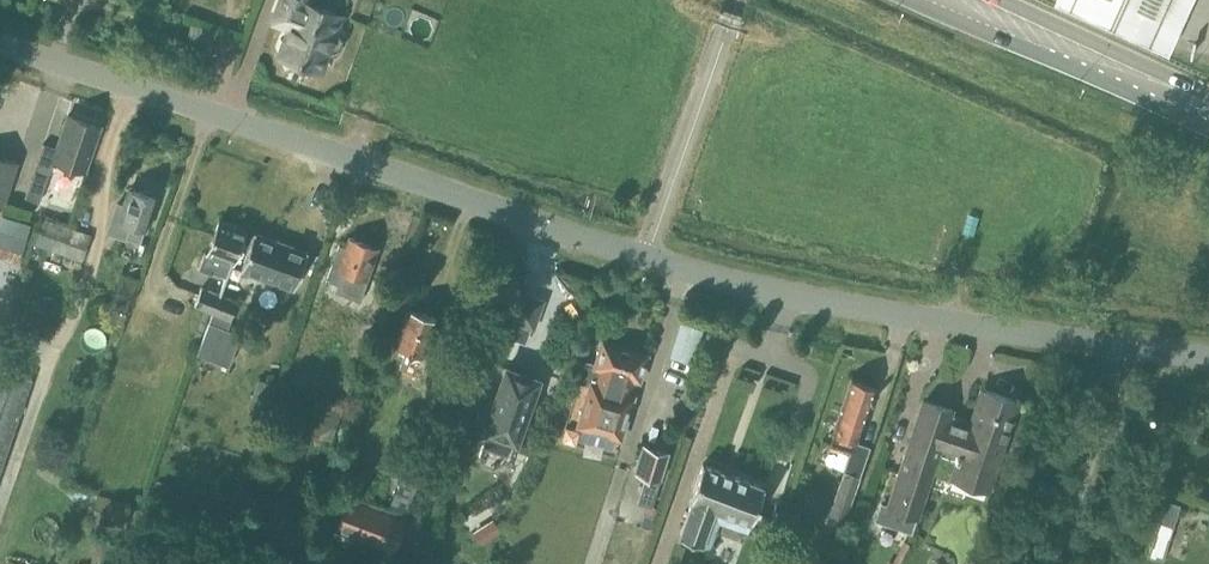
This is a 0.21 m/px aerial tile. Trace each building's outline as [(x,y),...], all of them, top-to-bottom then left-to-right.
[(286,31),(276,57),(324,76),(332,54),(338,51),(342,39),(340,35),(347,14),(312,2),(313,0),(278,0),(269,24),(286,31)] [(1050,3),(1164,54),(1188,0),(1051,0),(1050,3)] [(58,147),(45,143),(26,197),(40,202),(54,161),(85,172),(101,126),(69,115),(58,147)] [(2,204),(17,162),(0,156),(0,203),(2,204)] [(108,232),(127,239),(127,237),(141,242),(145,229),(146,229),(157,197),(131,187),(126,204),(118,201),(108,232)] [(35,237),(47,241),(45,247),(83,261),(92,234),(43,217),(35,237)] [(215,272),(227,276),(231,262),(232,263),(245,228),(221,220),(208,252),(205,251),(199,268),(214,274),(215,272)] [(309,252),(255,232),(242,269),(296,288),(309,252)] [(327,279),(338,283),(336,291),(361,300),(379,247),(349,237),(346,246),(340,244),(327,279)] [(123,274),(115,298),(129,303),(138,279),(123,274)] [(220,295),(203,289),(197,305),(214,312),(220,295)] [(516,294),(509,314),(510,318),(533,326),(542,303),(540,299),(520,292),(516,294)] [(238,302),(220,295),(214,312),(213,313),(210,321),(229,328),(233,319),(238,302)] [(395,344),(407,348),(401,367),(421,374),(428,358),(436,354),(440,342),(438,337),(431,335),(437,318),(421,312),(424,306),(411,301),(395,344)] [(226,365),(230,366),(242,334),(229,328),(210,321),(200,347),(197,354),(226,365)] [(585,379),(589,380),(576,427),(623,442),(637,394),(633,393),(636,381),(639,382),(648,354),(604,340),(596,366),(589,364),(585,379)] [(490,432),(487,438),(492,447),(501,450),(510,446),(512,440),(517,442),(539,378),(535,377),(531,367),(521,364),(512,369),(508,367),(485,430),(490,432)] [(421,406),(403,465),(389,507),(409,513),(423,472),(426,474),(445,414),(442,413),(455,370),(440,365),(428,409),(421,406)] [(0,366),(0,474),(33,377),(0,366)] [(851,450),(845,470),(827,518),(844,524),(860,477),(871,446),(857,441),(876,386),(853,379),(831,443),(851,450)] [(955,458),(957,459),(950,478),(990,491),(1020,402),(981,389),(969,424),(951,418),(954,409),(922,398),(910,434),(931,441),(923,466),(936,470),(944,446),(958,451),(957,453),(955,458)] [(305,430),(333,439),(344,405),(316,396),(305,430)] [(931,441),(910,434),(886,507),(920,519),(936,470),(923,466),(931,441)] [(639,502),(648,504),(645,514),(655,517),(658,507),(653,506),(669,452),(644,444),(636,471),(647,474),(639,502)] [(691,500),(693,501),(680,537),(703,545),(716,509),(752,522),(765,485),(704,463),(691,500)] [(407,518),(347,496),(335,530),(394,552),(407,518)] [(1166,499),(1148,556),(1156,559),(1162,561),(1181,504),(1175,502),(1166,499)]
